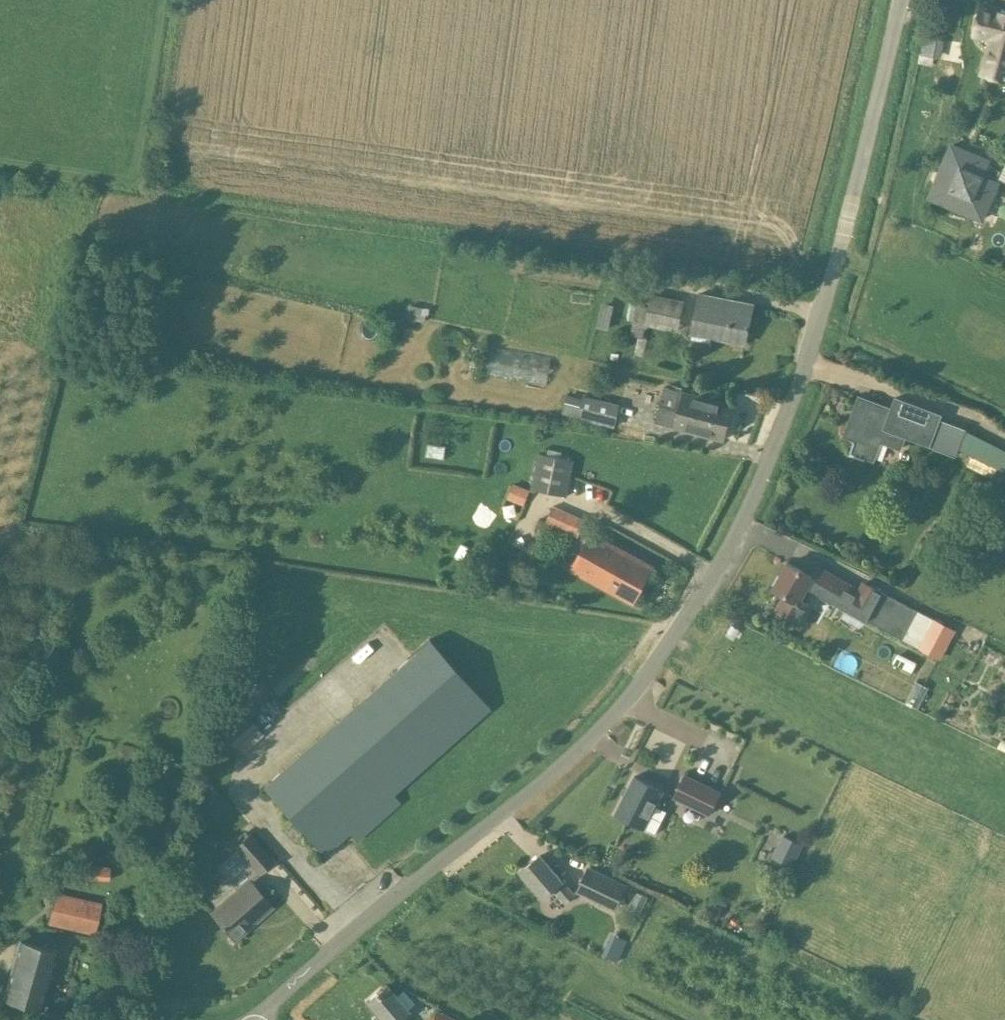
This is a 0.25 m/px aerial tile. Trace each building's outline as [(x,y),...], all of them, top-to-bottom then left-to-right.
[(982,6),(975,34),(992,38),(984,73),(1004,78),(1004,11),(982,6)] [(946,202),(968,211),(989,159),(968,150),(946,202)] [(680,331),(685,300),(652,292),(645,324),(680,331)] [(692,331),(747,342),(752,315),(746,314),(748,302),(700,293),(692,331)] [(507,377),(546,380),(547,367),(508,363),(507,377)] [(724,439),(733,404),(666,386),(657,420),(724,439)] [(615,425),(620,405),(585,395),(584,399),(568,395),(564,412),(615,425)] [(956,452),(958,448),(1004,471),(1004,450),(964,429),(939,420),(941,414),(897,398),(893,408),(859,396),(845,435),(855,438),(851,450),(875,459),(881,440),(901,447),(906,434),(930,443),(956,452)] [(569,495),(575,460),(539,453),(532,487),(569,495)] [(579,536),(586,519),(555,505),(546,522),(579,536)] [(635,602),(654,567),(592,532),(573,568),(635,602)] [(869,617),(883,591),(864,581),(859,589),(818,566),(813,576),(789,562),(774,587),(786,593),(778,608),(803,622),(813,605),(802,599),(810,585),(869,617)] [(883,591),(869,617),(941,657),(955,630),(909,605),(883,591)] [(264,784),(325,853),(350,831),(357,839),(400,801),(392,793),(490,707),(430,638),(264,784)] [(686,774),(675,796),(710,813),(718,797),(721,791),(686,774)] [(657,805),(664,790),(635,775),(616,813),(645,827),(656,832),(667,811),(657,805)] [(259,875),(275,861),(249,831),(234,846),(259,875)] [(770,860),(790,870),(804,843),(784,832),(770,860)] [(567,902),(576,895),(542,854),(521,871),(543,897),(555,887),(567,902)] [(617,910),(629,884),(590,865),(577,890),(617,910)] [(236,939),(273,906),(248,879),(211,911),(236,939)] [(94,934),(102,902),(56,891),(49,923),(94,934)] [(603,953),(618,960),(628,938),(613,931),(603,953)] [(42,1008),(59,952),(21,941),(5,998),(42,1008)] [(404,1014),(409,1010),(387,984),(367,1001),(379,1015),(375,1018),(376,1019),(409,1019),(404,1014)] [(431,1019),(457,1019),(458,1018),(437,1008),(431,1019)]
